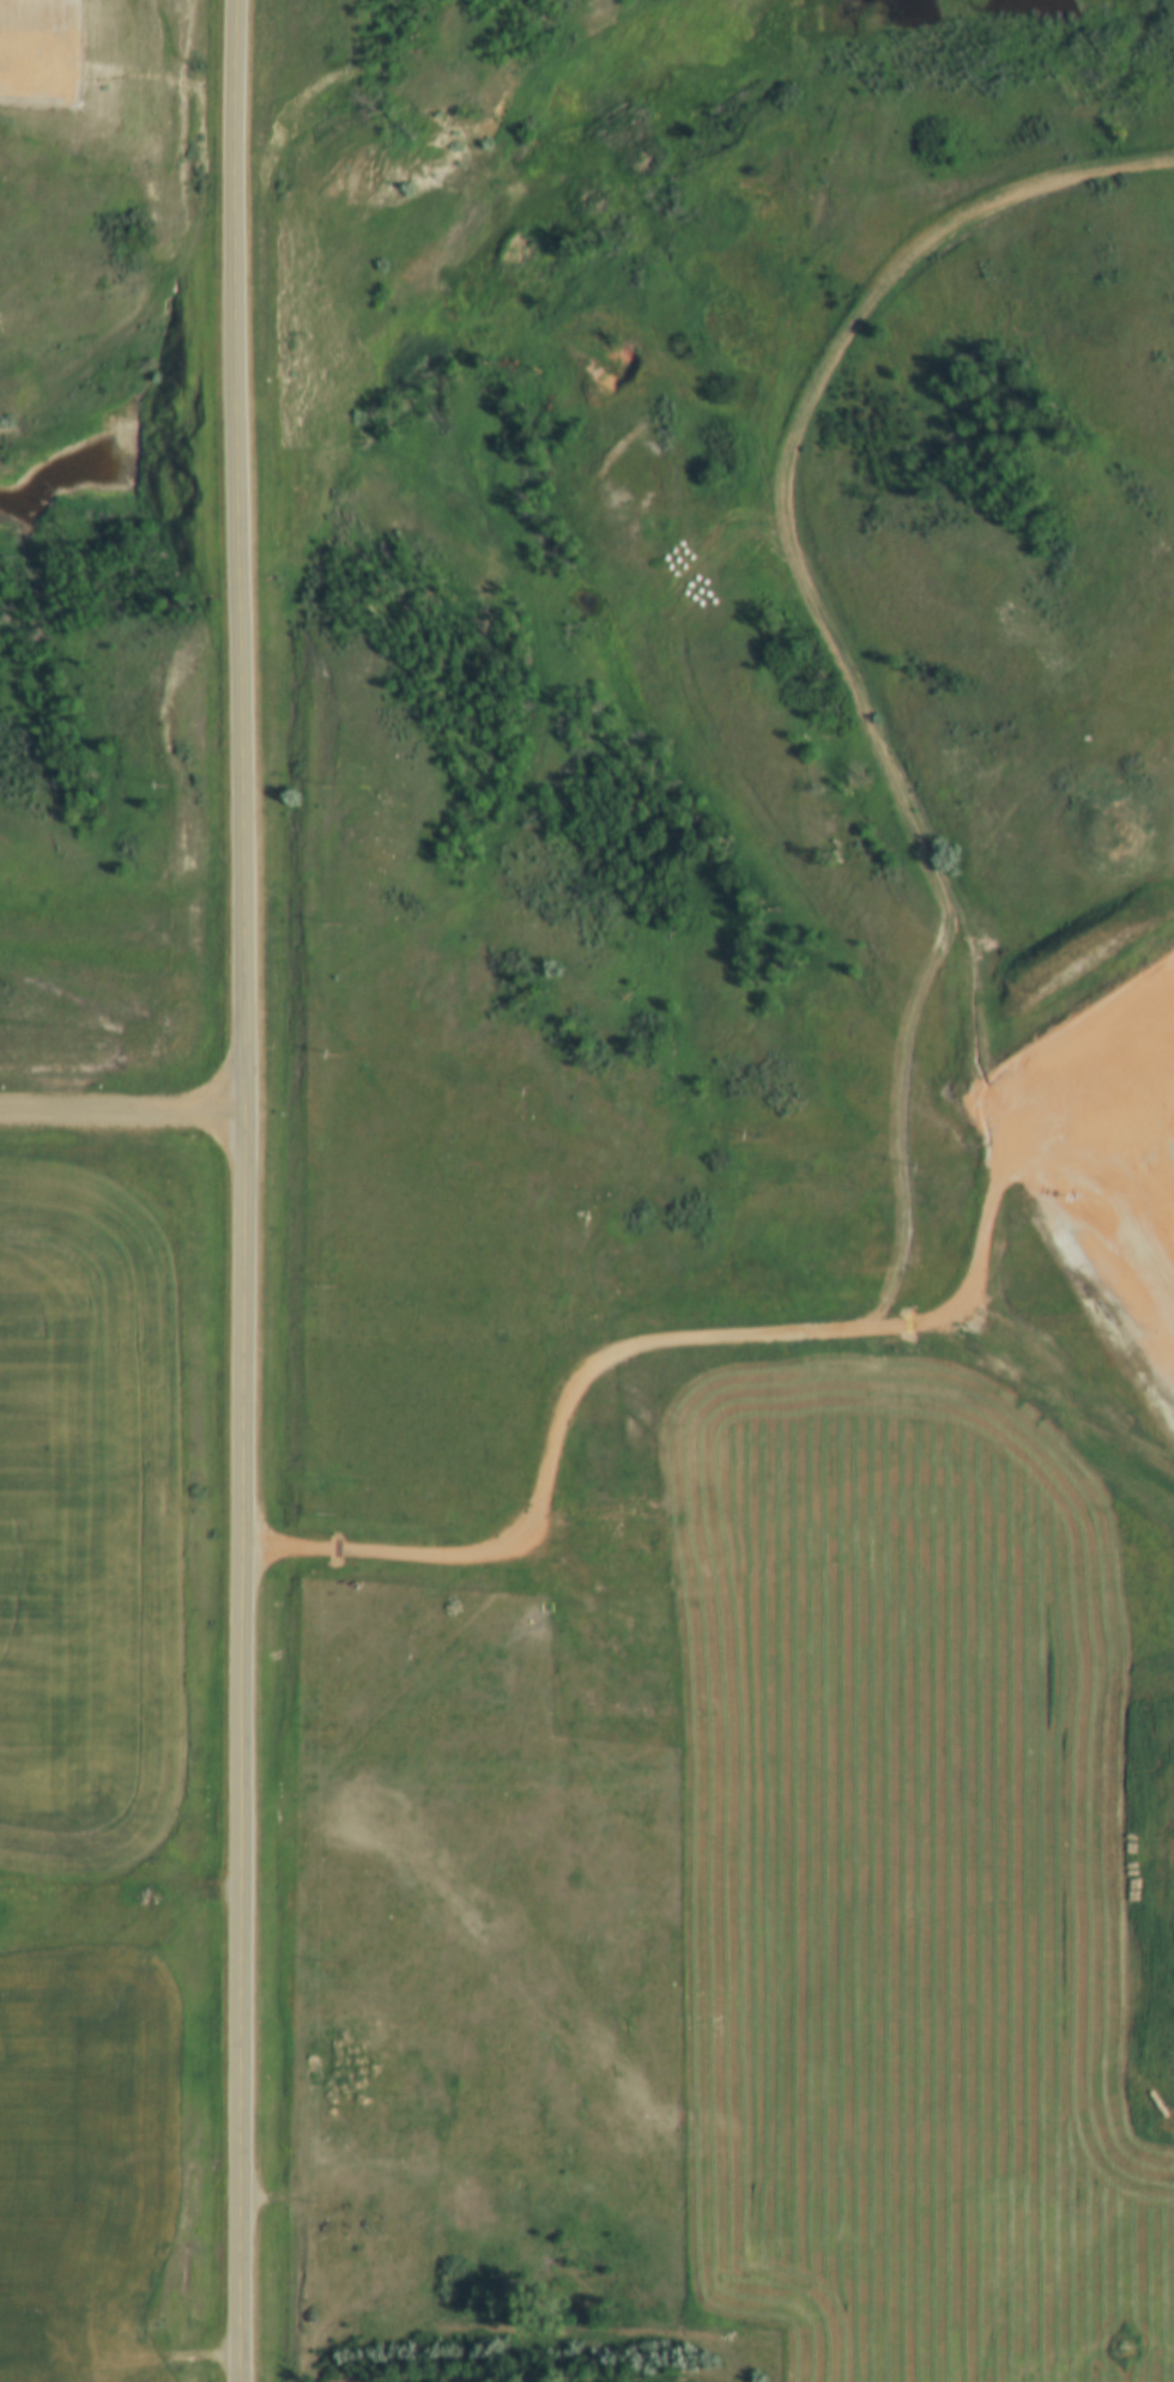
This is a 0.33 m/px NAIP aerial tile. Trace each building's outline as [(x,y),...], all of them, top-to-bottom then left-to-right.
[(134,2316),(134,2301),(114,2301),(114,2316),(134,2316)]
